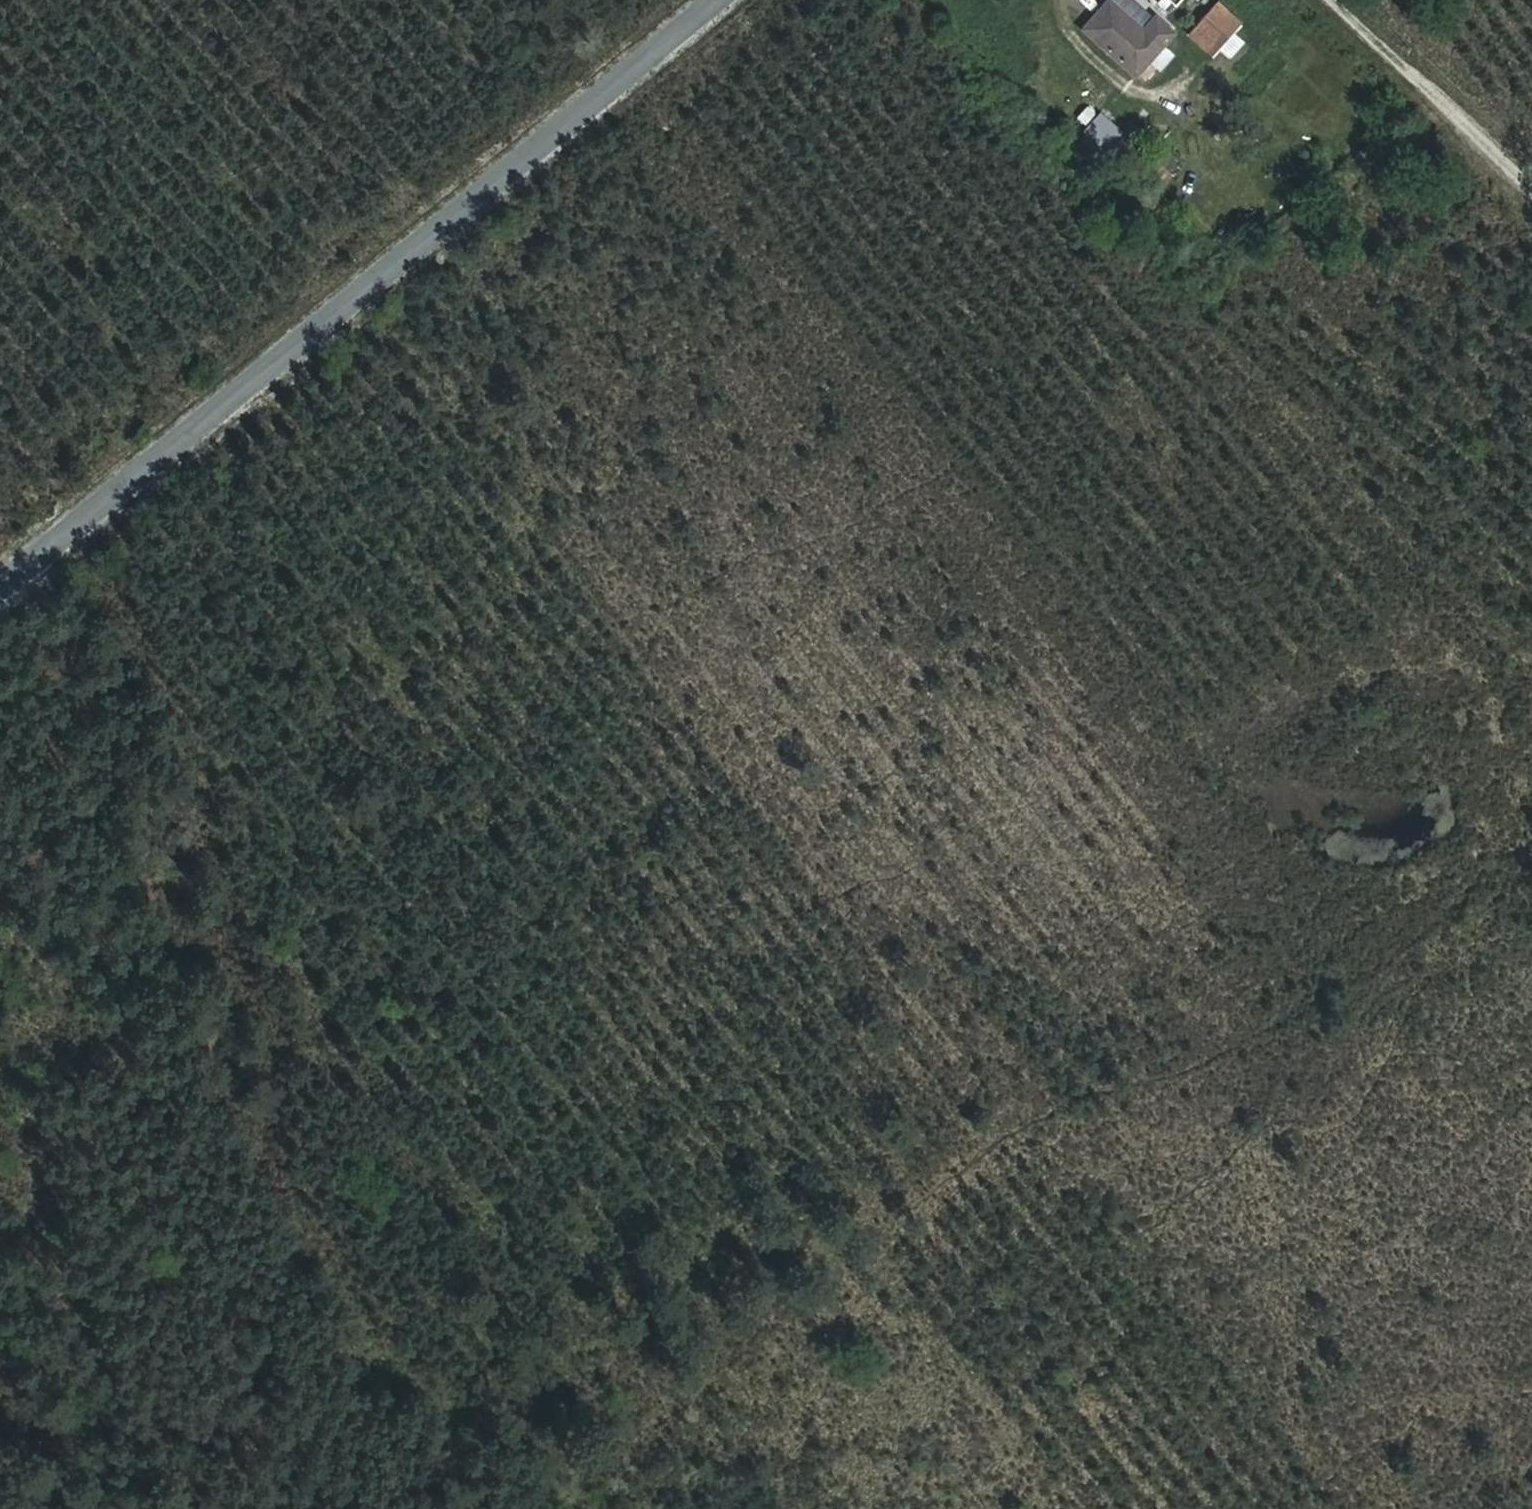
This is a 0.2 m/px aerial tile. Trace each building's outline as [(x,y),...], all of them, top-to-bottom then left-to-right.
[(1137,78),(1181,32),(1160,12),(1142,30),(1113,0),(1085,29),(1137,78)] [(1215,1),(1185,35),(1211,59),(1241,25),(1215,1)] [(1075,118),(1084,126),(1093,114),(1083,107),(1075,118)]
